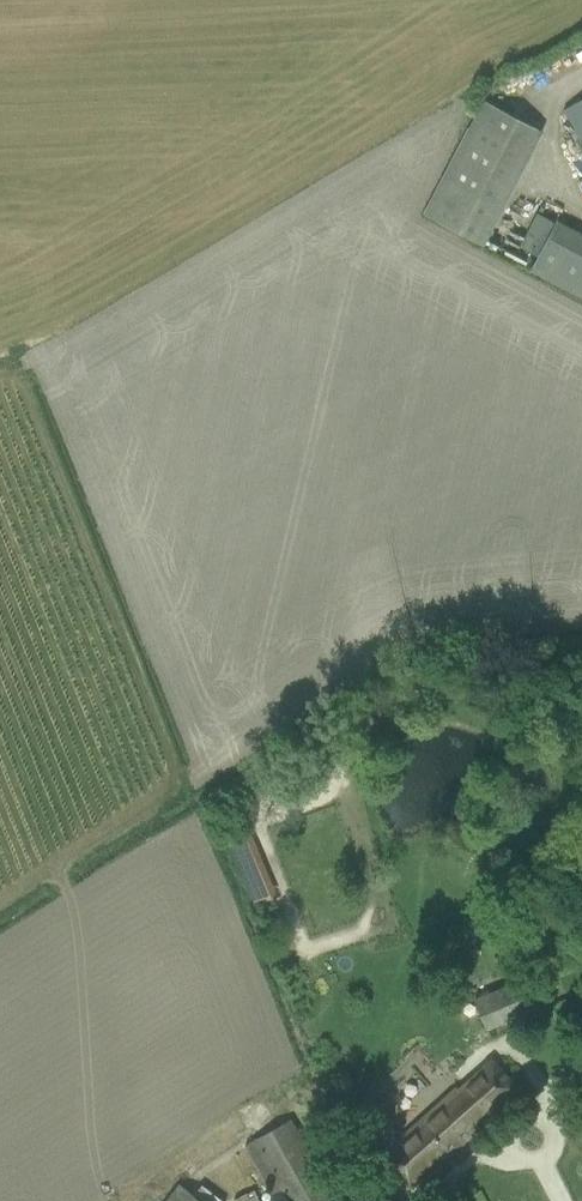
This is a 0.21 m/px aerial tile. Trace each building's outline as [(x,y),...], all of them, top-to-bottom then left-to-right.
[(581,144),(581,99),(562,110),(581,144)] [(543,132),(482,100),(422,214),(484,246),(543,132)] [(581,298),(581,234),(557,221),(530,272),(581,298)] [(533,1012),(521,980),(474,997),(486,1029),(533,1012)] [(381,1154),(395,1170),(411,1188),(482,1125),(480,1123),(517,1090),(491,1060),(456,1090),(455,1089),(381,1154)] [(344,1200),(333,1179),(327,1182),(291,1119),(243,1145),(270,1195),(260,1200),(253,1188),(232,1200),(233,1200),(341,1200),(344,1200)] [(162,1200),(223,1200),(202,1185),(194,1196),(176,1183),(162,1200)]
